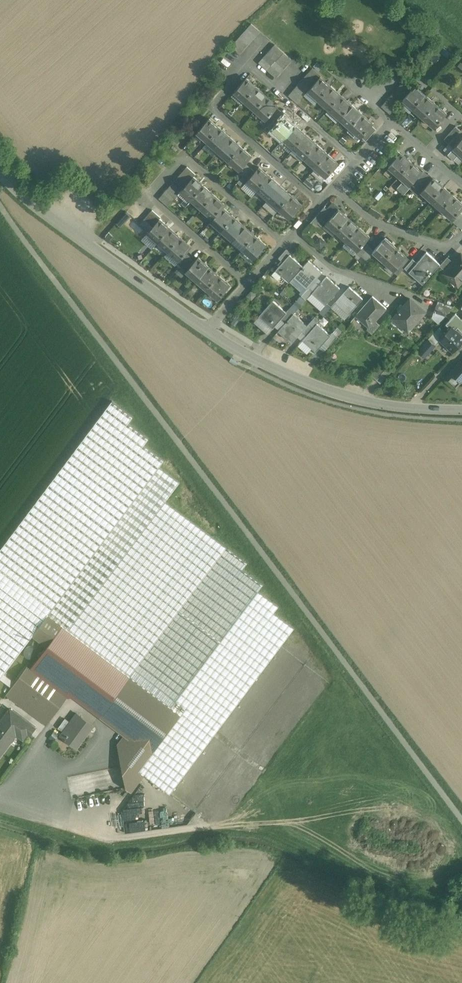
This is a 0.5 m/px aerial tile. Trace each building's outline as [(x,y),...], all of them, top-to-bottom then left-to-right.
[(260,31),(251,23),(247,28),(256,35),(260,31)] [(256,35),(247,28),(243,32),(252,40),(256,35)] [(252,40),(243,32),(239,37),(248,44),(252,40)] [(248,44),(239,37),(235,41),(244,49),(248,44)] [(244,49),(235,41),(231,46),(240,54),(244,49)] [(284,52),(275,44),(271,49),(279,56),(284,52)] [(279,56),(271,49),(267,54),(275,61),(279,56)] [(292,59),(284,52),(279,56),(288,64),(292,59)] [(275,61),(267,54),(263,58),(272,65),(275,61)] [(288,64),(279,56),(275,61),(284,68),(288,64)] [(272,65),(263,58),(259,63),(267,70),(272,65)] [(284,68),(275,61),(272,65),(280,73),(284,68)] [(280,73),(272,65),(267,70),(276,77),(280,73)] [(321,76),(313,68),(308,73),(317,80),(320,77),(321,76)] [(317,80),(308,73),(305,77),(313,85),(317,80)] [(313,85),(305,77),(301,82),(309,89),(310,89),(313,85)] [(313,85),(310,89),(320,98),(331,86),(320,77),(317,80),(313,85)] [(246,78),(234,92),(245,101),(245,100),(257,88),(246,78)] [(414,87),(405,79),(401,84),(410,92),(414,87)] [(309,89),(301,82),(297,86),(305,94),(309,89)] [(410,92),(401,84),(397,89),(406,96),(410,92)] [(305,94),(297,86),(293,91),(301,98),(305,94)] [(320,98),(320,99),(330,108),(341,96),(331,86),(320,98)] [(426,95),(415,86),(410,92),(406,96),(404,99),(402,101),(400,103),(409,111),(412,107),(414,109),(426,95)] [(257,88),(245,100),(256,110),(256,109),(267,97),(257,88)] [(406,96),(397,89),(393,93),(402,101),(404,99),(406,96)] [(301,98),(293,91),(289,96),(297,103),(301,98)] [(402,101),(393,93),(389,98),(398,105),(402,101)] [(426,95),(414,109),(424,118),(436,105),(426,95)] [(341,96),(330,108),(341,117),(352,105),(341,96)] [(267,97),(256,109),(266,118),(267,119),(271,114),(278,106),(267,97)] [(398,105),(389,98),(385,102),(394,110),(398,105)] [(394,110),(385,102),(381,107),(390,114),(394,110)] [(352,105),(341,117),(352,127),(363,114),(352,105)] [(436,105),(424,118),(435,127),(446,114),(436,105)] [(271,114),(267,119),(266,118),(262,123),(267,127),(275,118),(271,114)] [(352,127),(348,131),(358,141),(361,137),(372,125),(373,124),(363,114),(352,127)] [(280,122),(274,129),(274,130),(284,138),(296,126),(285,117),(280,122)] [(275,118),(267,127),(273,132),(274,130),(274,129),(280,122),(275,118)] [(209,119),(198,131),(209,140),(219,128),(209,119)] [(372,125),(361,137),(366,141),(377,129),(372,125)] [(306,135),(296,126),(284,138),(284,139),(295,148),(295,147),(306,135)] [(461,130),(456,126),(452,131),(457,135),(461,130)] [(209,140),(208,141),(218,151),(219,151),(230,138),(219,128),(209,140)] [(452,131),(444,140),(449,144),(457,135),(452,131)] [(317,145),(306,135),(295,147),(306,157),(317,145)] [(457,135),(449,144),(453,148),(461,139),(457,135)] [(241,147),(230,138),(219,151),(229,160),(230,159),(241,147)] [(453,148),(448,154),(454,159),(460,153),(461,155),(461,138),(461,139),(453,148)] [(317,145),(306,157),(317,166),(327,154),(317,145)] [(252,157),(241,147),(230,159),(240,168),(241,169),(246,163),(252,157)] [(411,163),(401,153),(390,165),(400,175),(411,163)] [(317,166),(316,167),(326,177),(338,164),(327,154),(317,166)] [(246,163),(241,169),(240,168),(237,172),(242,176),(250,167),(246,163)] [(422,172),(411,163),(400,175),(400,176),(404,180),(398,187),(405,193),(409,188),(408,187),(410,184),(410,185),(417,178),(422,172)] [(195,174),(187,167),(183,171),(191,179),(193,177),(195,174)] [(250,167),(242,176),(247,180),(255,171),(250,167)] [(255,171),(247,180),(258,190),(259,189),(270,176),(259,167),(255,171)] [(191,179),(183,171),(179,176),(187,183),(191,179)] [(187,183),(179,176),(175,180),(183,188),(187,183)] [(280,186),(270,176),(259,189),(269,198),(280,186)] [(204,186),(193,177),(183,188),(182,189),(193,199),(204,186)] [(417,178),(410,185),(410,184),(408,187),(409,188),(413,191),(421,182),(417,178)] [(443,188),(433,178),(425,186),(421,191),(422,191),(432,200),(433,200),(443,188)] [(183,188),(175,180),(171,185),(179,192),(182,189),(183,188)] [(421,182),(413,191),(418,195),(422,191),(421,191),(425,186),(421,182)] [(179,192),(171,185),(167,189),(175,197),(179,192)] [(204,186),(193,199),(203,208),(214,196),(204,186)] [(291,195),(280,186),(269,198),(268,199),(269,200),(269,199),(279,208),(279,209),(280,208),(291,195)] [(443,188),(433,200),(443,209),(454,197),(443,188)] [(175,197),(167,189),(163,194),(171,201),(175,197)] [(171,201),(163,194),(159,198),(167,206),(171,201)] [(291,195),(280,208),(290,216),(289,217),(290,218),(302,205),(291,195)] [(225,205),(214,196),(203,208),(214,218),(223,207),(225,205)] [(454,197),(443,209),(454,218),(460,212),(461,210),(461,204),(454,197)] [(234,217),(223,207),(214,218),(212,220),(222,230),(234,217)] [(324,207),(312,221),(317,225),(319,223),(318,222),(329,211),(324,207)] [(349,218),(338,209),(333,214),(326,222),(327,223),(328,222),(337,230),(336,232),(337,232),(337,231),(349,218)] [(161,217),(152,210),(148,215),(157,222),(159,219),(161,217)] [(329,211),(318,222),(319,223),(323,227),(327,223),(326,222),(333,214),(329,211)] [(452,221),(456,225),(461,219),(461,214),(460,212),(454,218),(452,221)] [(157,222),(148,215),(144,219),(153,227),(157,222)] [(234,217),(222,230),(233,239),(234,239),(244,226),(234,217)] [(359,228),(349,218),(337,231),(348,240),(359,228)] [(153,227),(144,219),(140,224),(149,231),(153,227)] [(170,228),(159,219),(157,222),(153,227),(149,231),(159,241),(170,228)] [(244,226),(234,239),(244,248),(255,236),(244,226)] [(159,241),(169,251),(170,250),(181,238),(170,228),(159,241)] [(359,228),(348,240),(358,249),(359,250),(365,243),(370,237),(359,228)] [(266,245),(255,236),(244,248),(254,257),(253,258),(254,259),(266,245)] [(316,242),(321,246),(325,241),(320,237),(316,242)] [(191,247),(181,238),(170,250),(181,259),(186,253),(191,247)] [(396,247),(385,238),(374,251),(384,260),(385,260),(396,247)] [(365,243),(359,250),(358,249),(356,251),(361,256),(369,247),(365,243)] [(369,247),(361,256),(366,260),(374,251),(369,247)] [(406,257),(396,247),(385,260),(394,269),(395,269),(406,257)] [(286,249),(278,258),(283,262),(290,254),(290,255),(291,254),(286,249)] [(417,263),(409,272),(423,284),(440,264),(427,252),(417,263)] [(181,259),(177,263),(182,267),(189,258),(191,257),(186,253),(181,259)] [(290,255),(290,254),(283,262),(276,270),(289,282),(294,277),(303,266),(290,255)] [(461,280),(461,255),(461,254),(454,262),(446,271),(445,273),(458,285),(461,280)] [(447,256),(439,266),(446,271),(454,262),(447,256)] [(406,257),(395,269),(394,269),(393,271),(398,275),(405,268),(411,261),(406,257)] [(189,258),(182,267),(187,271),(194,262),(189,258)] [(209,267),(199,258),(194,262),(187,271),(198,279),(209,267)] [(411,261),(405,268),(409,272),(417,263),(413,259),(411,261)] [(303,266),(294,277),(307,288),(308,289),(310,286),(322,272),(308,260),(303,266)] [(219,276),(209,267),(198,279),(208,288),(219,276)] [(208,288),(208,289),(218,299),(230,285),(219,276),(208,288)] [(314,290),(312,293),(325,305),(327,303),(340,288),(327,276),(314,290)] [(310,286),(308,289),(307,288),(301,295),(306,299),(312,293),(314,290),(310,286)] [(349,287),(336,302),(349,314),(363,298),(349,287)] [(373,296),(356,315),(369,327),(375,320),(386,308),(373,296)] [(410,299),(394,318),(408,330),(424,312),(410,299)] [(273,301),(260,316),(273,328),(281,319),(286,313),(286,312),(273,301)] [(454,306),(438,301),(434,312),(445,316),(454,306)] [(325,305),(319,312),(323,316),(331,307),(327,303),(325,305)] [(286,313),(281,319),(285,323),(293,314),(288,310),(286,312),(286,313)] [(456,330),(458,328),(461,331),(461,318),(461,319),(456,313),(446,324),(450,328),(445,333),(440,339),(454,351),(461,342),(461,336),(456,330)] [(285,323),(279,330),(292,342),(302,332),(307,326),(294,314),(293,314),(285,323)] [(317,323),(321,319),(315,317),(310,323),(314,326),(317,323)] [(375,320),(369,327),(367,329),(372,334),(380,325),(375,320)] [(306,336),(302,340),(316,352),(325,342),(331,335),(330,335),(317,323),(314,326),(306,336)] [(307,326),(302,332),(306,336),(314,326),(310,323),(307,326)] [(439,327),(429,339),(436,345),(440,339),(445,333),(439,327)] [(331,335),(325,342),(329,346),(337,337),(332,333),(330,335),(331,335)] [(436,345),(429,339),(418,351),(425,357),(436,345)] [(460,361),(450,371),(461,382),(461,381),(461,363),(460,361)] [(379,367),(372,375),(380,383),(385,377),(382,374),(384,371),(379,367)] [(128,423),(133,417),(112,401),(0,550),(0,679),(33,635),(32,635),(48,615),(130,676),(181,714),(139,769),(145,773),(171,793),(294,628),(274,613),(279,606),(258,591),(263,584),(243,569),(247,563),(166,501),(180,482),(160,467),(164,460),(144,445),(149,438),(128,423)] [(130,676),(48,615),(32,635),(33,635),(47,646),(30,669),(67,697),(76,695),(102,714),(130,676)] [(30,669),(27,667),(6,695),(47,725),(67,697),(30,669)] [(181,714),(130,676),(102,714),(126,733),(118,743),(127,788),(132,791),(145,773),(139,769),(181,714)] [(10,709),(0,722),(0,754),(16,733),(23,738),(28,732),(30,734),(35,727),(10,709)] [(77,714),(61,736),(76,747),(92,726),(77,714)]
